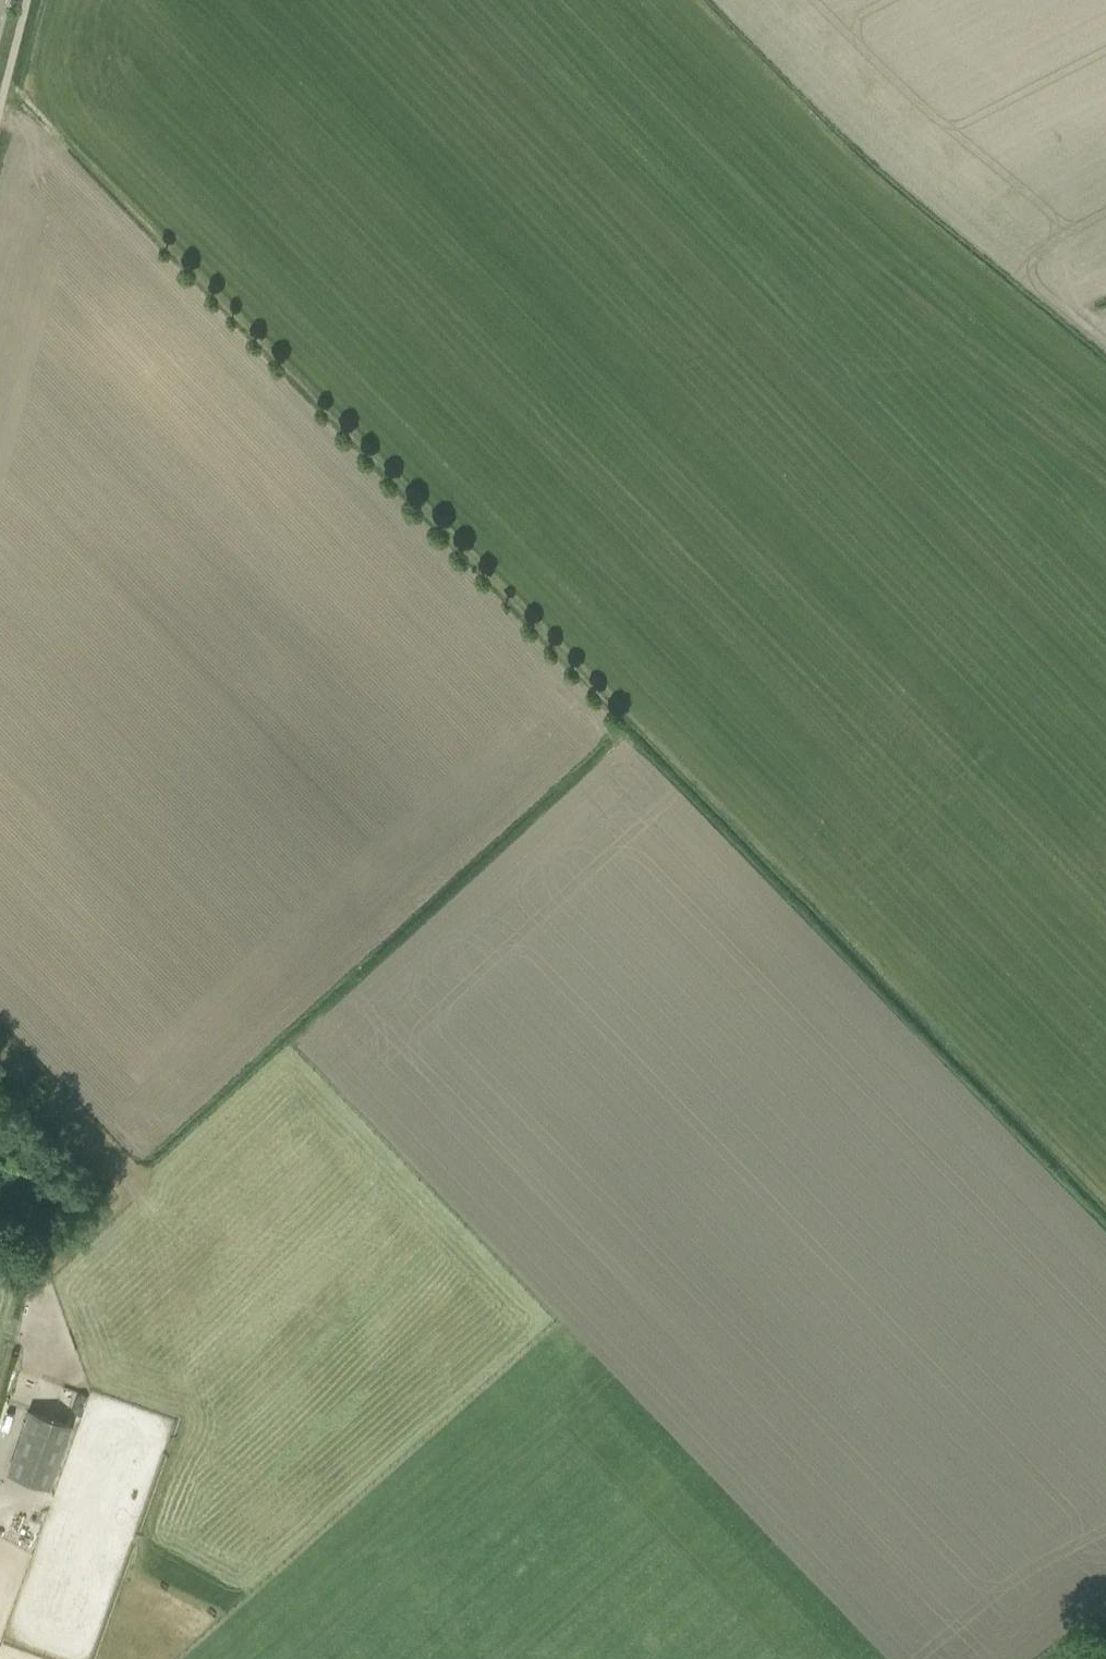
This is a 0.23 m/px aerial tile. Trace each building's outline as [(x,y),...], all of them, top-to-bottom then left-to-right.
[(6,1473),(51,1488),(72,1424),(28,1409),(6,1473)]
